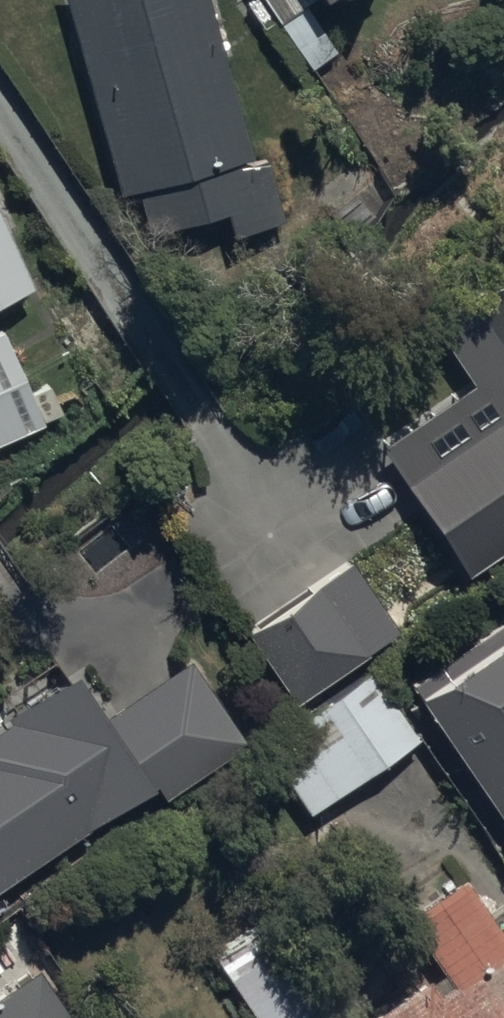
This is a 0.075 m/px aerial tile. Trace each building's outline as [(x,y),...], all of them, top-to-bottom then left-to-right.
[(252,163),(209,0),(68,0),(121,198),(137,193),(148,235),(223,215),(230,239),(284,225),(277,201),(266,159),(252,163)] [(277,25),(314,0),(260,0),(277,25)] [(29,289),(0,224),(0,302),(29,289)] [(468,575),(503,551),(503,278),(430,326),(472,389),(383,447),(468,575)] [(0,331),(0,447),(44,427),(1,330),(0,331)] [(245,632),(293,704),(398,635),(351,563),(245,632)] [(406,687),(458,765),(503,835),(503,623),(406,687)] [(147,794),(155,806),(245,747),(189,663),(103,720),(87,695),(75,677),(0,726),(0,890),(147,794)] [(265,743),(310,811),(415,741),(371,673),(265,743)] [(465,885),(409,922),(454,990),(439,1000),(427,982),(372,1017),(503,1017),(503,943),(465,885)] [(253,1017),(310,1017),(320,1011),(262,922),(212,955),(253,1017)] [(35,975),(0,998),(0,1017),(63,1017),(35,975)]
